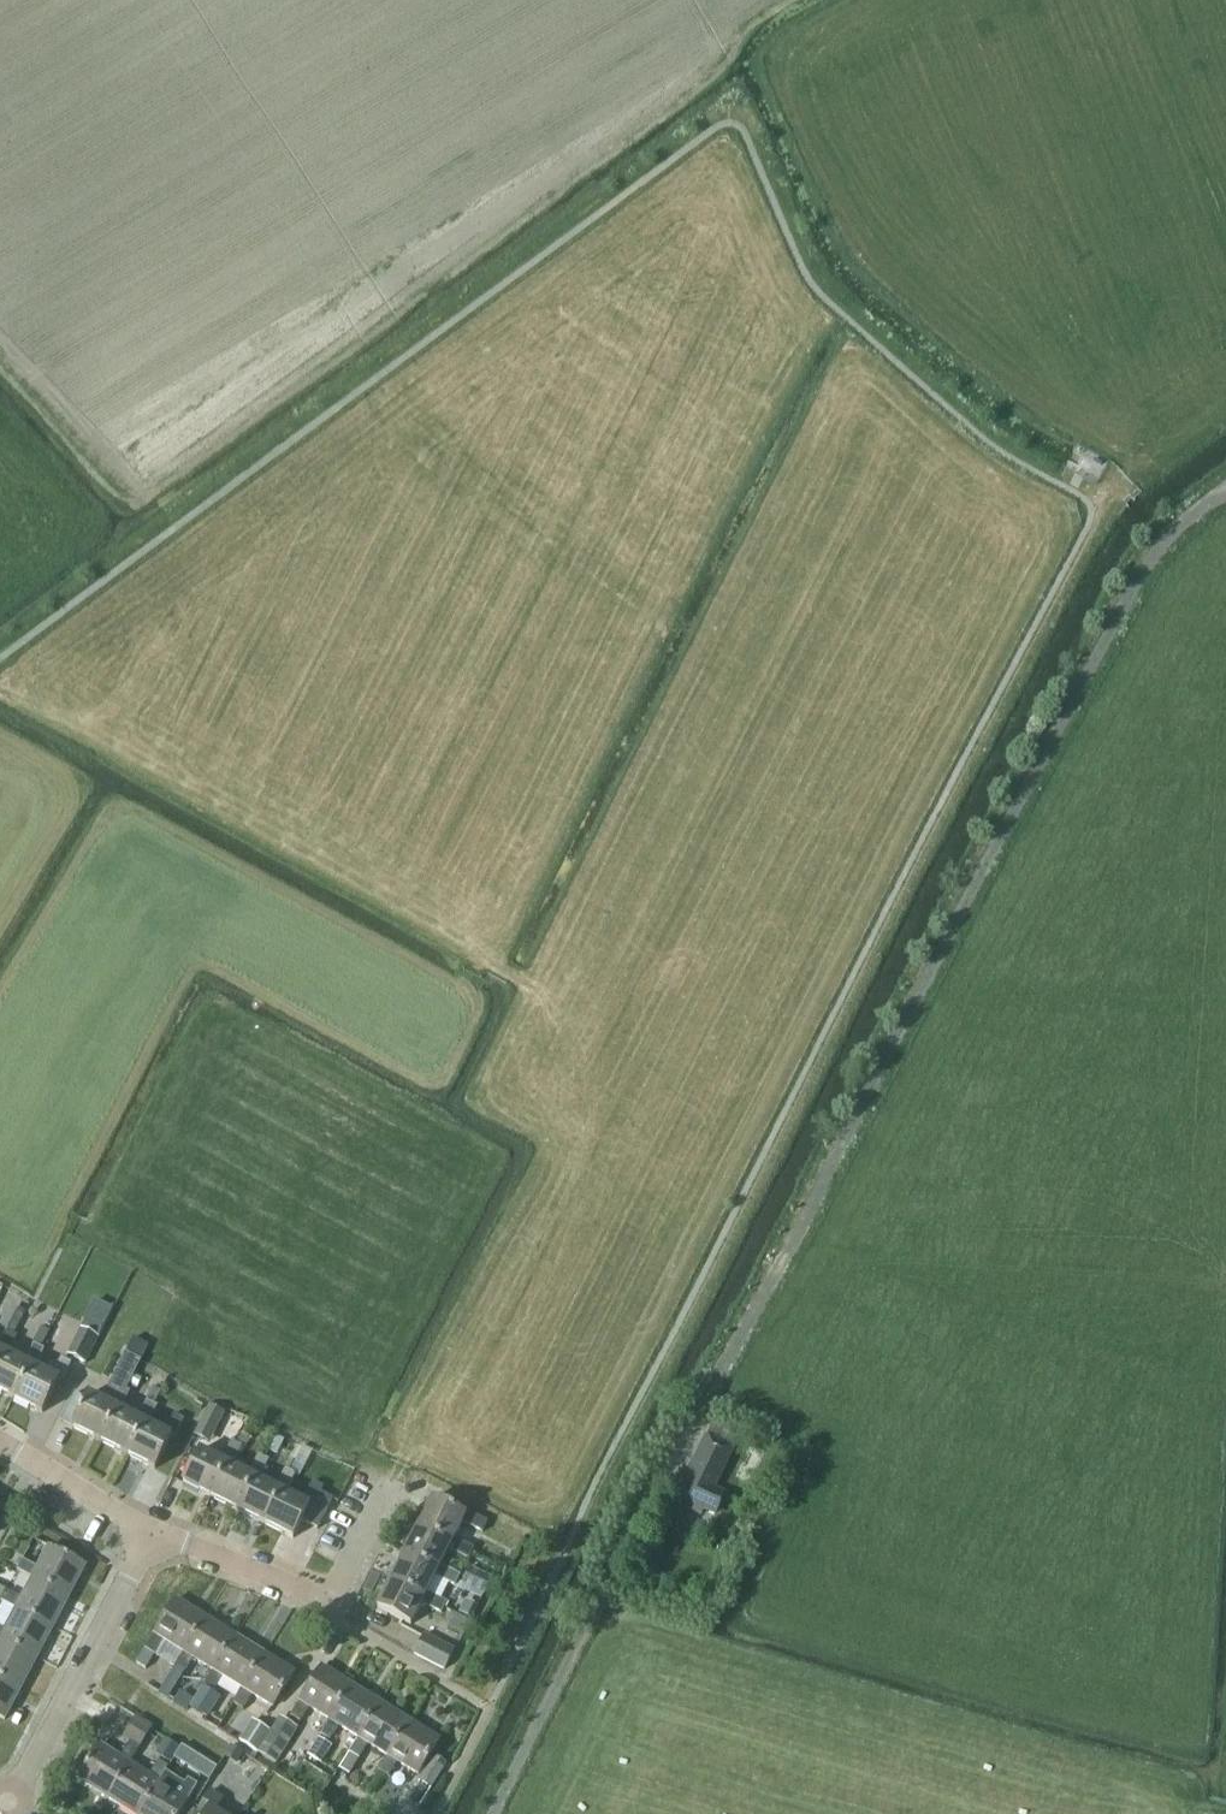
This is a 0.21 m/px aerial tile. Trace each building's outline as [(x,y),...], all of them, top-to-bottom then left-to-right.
[(13,1334),(24,1312),(12,1306),(1,1328),(7,1332),(13,1334)] [(41,1348),(49,1332),(41,1328),(32,1344),(34,1345),(41,1348)] [(4,1352),(8,1354),(17,1337),(13,1334),(7,1332),(0,1346),(0,1361),(4,1352)] [(72,1359),(86,1365),(98,1339),(84,1333),(72,1359)] [(139,1361),(148,1344),(135,1337),(126,1354),(139,1361)] [(15,1399),(31,1366),(35,1368),(44,1350),(41,1348),(34,1345),(26,1363),(8,1354),(4,1352),(0,1361),(0,1392),(15,1399)] [(72,1428),(100,1442),(117,1409),(121,1411),(130,1393),(126,1391),(141,1361),(139,1361),(126,1354),(125,1354),(102,1401),(89,1395),(72,1428)] [(31,1366),(15,1399),(42,1413),(59,1381),(62,1383),(71,1364),(61,1359),(52,1376),(35,1368),(31,1366)] [(157,1407),(164,1393),(154,1388),(147,1402),(157,1407)] [(100,1442),(127,1456),(144,1422),(148,1424),(157,1407),(147,1402),(138,1419),(121,1411),(117,1409),(100,1442)] [(192,1439),(208,1447),(226,1413),(209,1404),(192,1439)] [(144,1422),(127,1456),(155,1470),(171,1437),(174,1439),(184,1420),(174,1415),(165,1433),(148,1424),(144,1422)] [(273,1441),(280,1446),(284,1438),(277,1434),(273,1441)] [(714,1514),(723,1496),(713,1491),(732,1451),(706,1439),(676,1502),(701,1514),(704,1509),(714,1514)] [(183,1484),(211,1498),(228,1464),(232,1467),(242,1447),(231,1441),(221,1461),(200,1451),(183,1484)] [(211,1498),(238,1511),(255,1478),(259,1480),(269,1460),(258,1455),(248,1475),(232,1467),(228,1464),(211,1498)] [(238,1511),(265,1525),(282,1492),(286,1494),(296,1474),(285,1469),(276,1488),(259,1480),(255,1478),(238,1511)] [(282,1492),(265,1525),(293,1539),(302,1521),(318,1529),(333,1500),(321,1493),(323,1488),(313,1482),(303,1502),(286,1494),(282,1492)] [(433,1499),(419,1527),(452,1544),(454,1539),(462,1523),(482,1533),(488,1522),(467,1511),(465,1515),(433,1499)] [(419,1527),(405,1554),(438,1571),(441,1566),(449,1550),(469,1560),(474,1549),(454,1539),(452,1544),(419,1527)] [(17,1571),(32,1579),(33,1578),(69,1597),(85,1566),(49,1547),(38,1569),(22,1561),(17,1571)] [(405,1554),(392,1581),(425,1598),(427,1593),(435,1577),(455,1587),(461,1576),(441,1566),(438,1571),(405,1554)] [(470,1568),(462,1583),(484,1594),(492,1579),(470,1568)] [(1,1601),(16,1609),(17,1609),(53,1628),(69,1597),(33,1578),(32,1579),(22,1599),(6,1591),(2,1600),(1,1601)] [(425,1598),(392,1581),(378,1609),(411,1625),(422,1604),(441,1614),(447,1603),(427,1593),(425,1598)] [(164,1641),(184,1653),(206,1618),(176,1600),(145,1650),(155,1655),(164,1641)] [(472,1620),(478,1607),(465,1600),(458,1613),(472,1620)] [(0,1640),(1,1640),(37,1659),(53,1628),(17,1609),(16,1609),(6,1630),(0,1627),(0,1640)] [(193,1659),(213,1671),(214,1671),(235,1636),(206,1618),(184,1653),(175,1668),(184,1674),(193,1659)] [(223,1677),(243,1689),(243,1690),(265,1655),(235,1636),(214,1671),(213,1671),(204,1686),(214,1692),(223,1677)] [(414,1655),(445,1670),(453,1652),(423,1637),(414,1655)] [(21,1689),(37,1659),(1,1640),(0,1640),(0,1641),(0,1678),(21,1689)] [(146,1670),(155,1655),(145,1650),(136,1665),(146,1670)] [(243,1690),(243,1689),(233,1704),(243,1710),(252,1695),(273,1708),(295,1673),(265,1655),(243,1690)] [(309,1708),(329,1720),(330,1721),(351,1686),(321,1667),(291,1717),(300,1723),(309,1708)] [(175,1668),(160,1692),(169,1698),(184,1674),(175,1668)] [(4,1720),(21,1689),(0,1678),(0,1718),(4,1720)] [(339,1726),(359,1739),(381,1704),(351,1686),(330,1721),(329,1720),(320,1735),(330,1741),(339,1726)] [(191,1708),(208,1719),(221,1698),(204,1687),(191,1708)] [(368,1744),(388,1757),(410,1722),(381,1704),(359,1739),(350,1753),(359,1759),(368,1744)] [(276,1764),(298,1728),(280,1716),(271,1731),(258,1752),(257,1753),(276,1764)] [(127,1741),(139,1748),(152,1728),(140,1720),(127,1741)] [(239,1741),(258,1752),(271,1731),(252,1720),(239,1741)] [(388,1757),(379,1771),(388,1777),(397,1763),(418,1775),(440,1740),(410,1722),(388,1757)] [(168,1768),(180,1749),(164,1739),(155,1755),(159,1757),(157,1761),(159,1762),(168,1768)] [(329,1746),(318,1740),(309,1756),(319,1762),(329,1746)] [(78,1780),(108,1799),(129,1764),(130,1764),(139,1749),(129,1743),(120,1758),(99,1745),(78,1780)] [(174,1758),(187,1766),(194,1754),(182,1746),(174,1758)] [(242,1754),(230,1747),(225,1755),(237,1763),(242,1754)] [(349,1776),(359,1759),(350,1753),(339,1770),(349,1776)] [(418,1781),(431,1789),(446,1764),(434,1757),(418,1781)] [(204,1760),(197,1771),(210,1779),(217,1768),(204,1760)] [(132,1813),(139,1813),(159,1782),(159,1783),(168,1768),(159,1762),(150,1777),(130,1764),(129,1764),(108,1799),(132,1813)] [(139,1813),(180,1813),(198,1786),(188,1780),(179,1795),(159,1783),(159,1782),(139,1813)] [(216,1811),(223,1799),(211,1791),(198,1812),(200,1813),(221,1813),(216,1811)]
